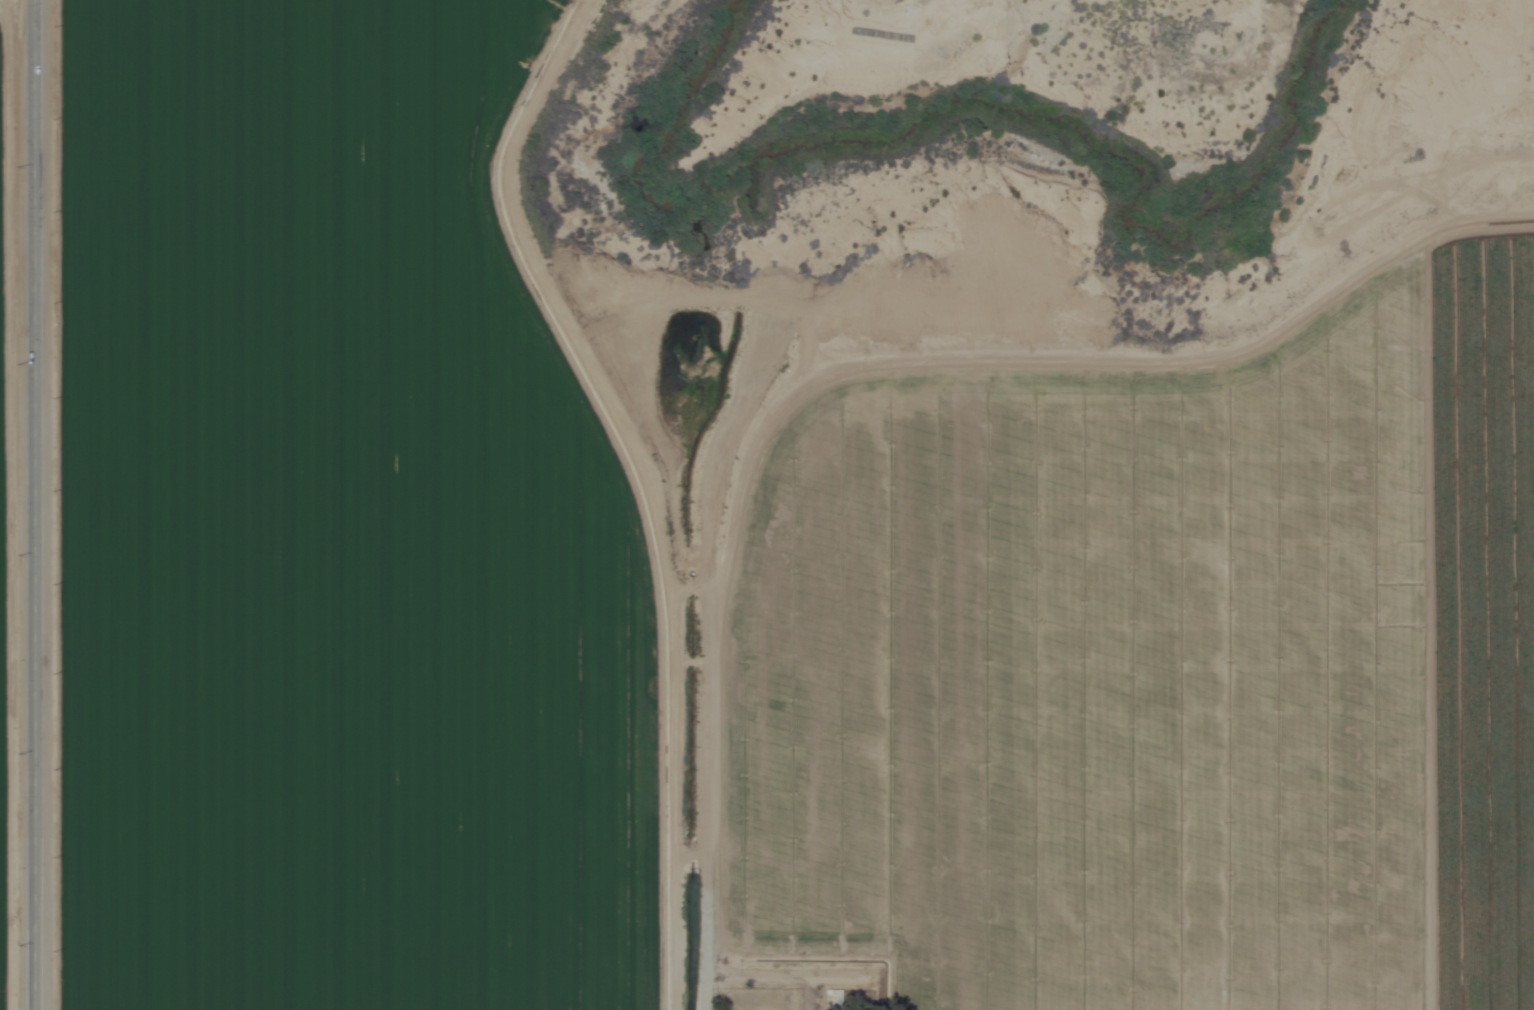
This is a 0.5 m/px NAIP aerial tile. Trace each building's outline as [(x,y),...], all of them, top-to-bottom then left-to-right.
[(835,990),(820,990),(820,1009),(835,1009),(835,990)]
